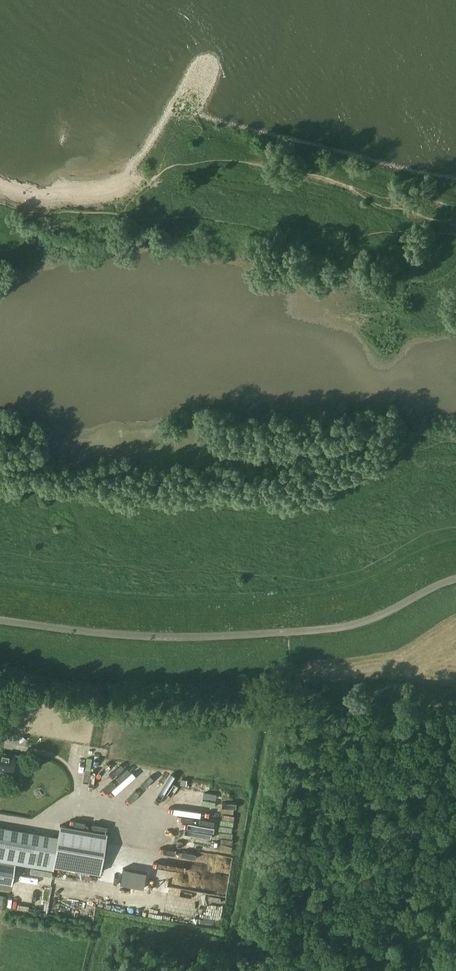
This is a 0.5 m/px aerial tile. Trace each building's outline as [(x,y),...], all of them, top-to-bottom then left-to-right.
[(13,772),(15,755),(0,753),(0,770),(13,772)] [(145,776),(119,779),(120,791),(147,788),(145,776)] [(214,808),(212,813),(224,818),(227,812),(214,808)] [(237,835),(238,822),(227,821),(225,833),(237,835)] [(11,862),(12,857),(18,858),(17,864),(52,869),(53,865),(100,872),(106,832),(60,824),(58,837),(21,831),(21,834),(0,830),(0,860),(11,862)] [(196,843),(241,849),(242,842),(224,840),(225,834),(210,832),(209,838),(197,837),(196,843)] [(186,859),(184,864),(198,868),(199,863),(186,859)] [(0,866),(0,886),(10,888),(13,868),(0,866)] [(120,883),(145,887),(148,871),(123,867),(120,883)] [(22,886),(18,908),(24,909),(27,887),(22,886)]
